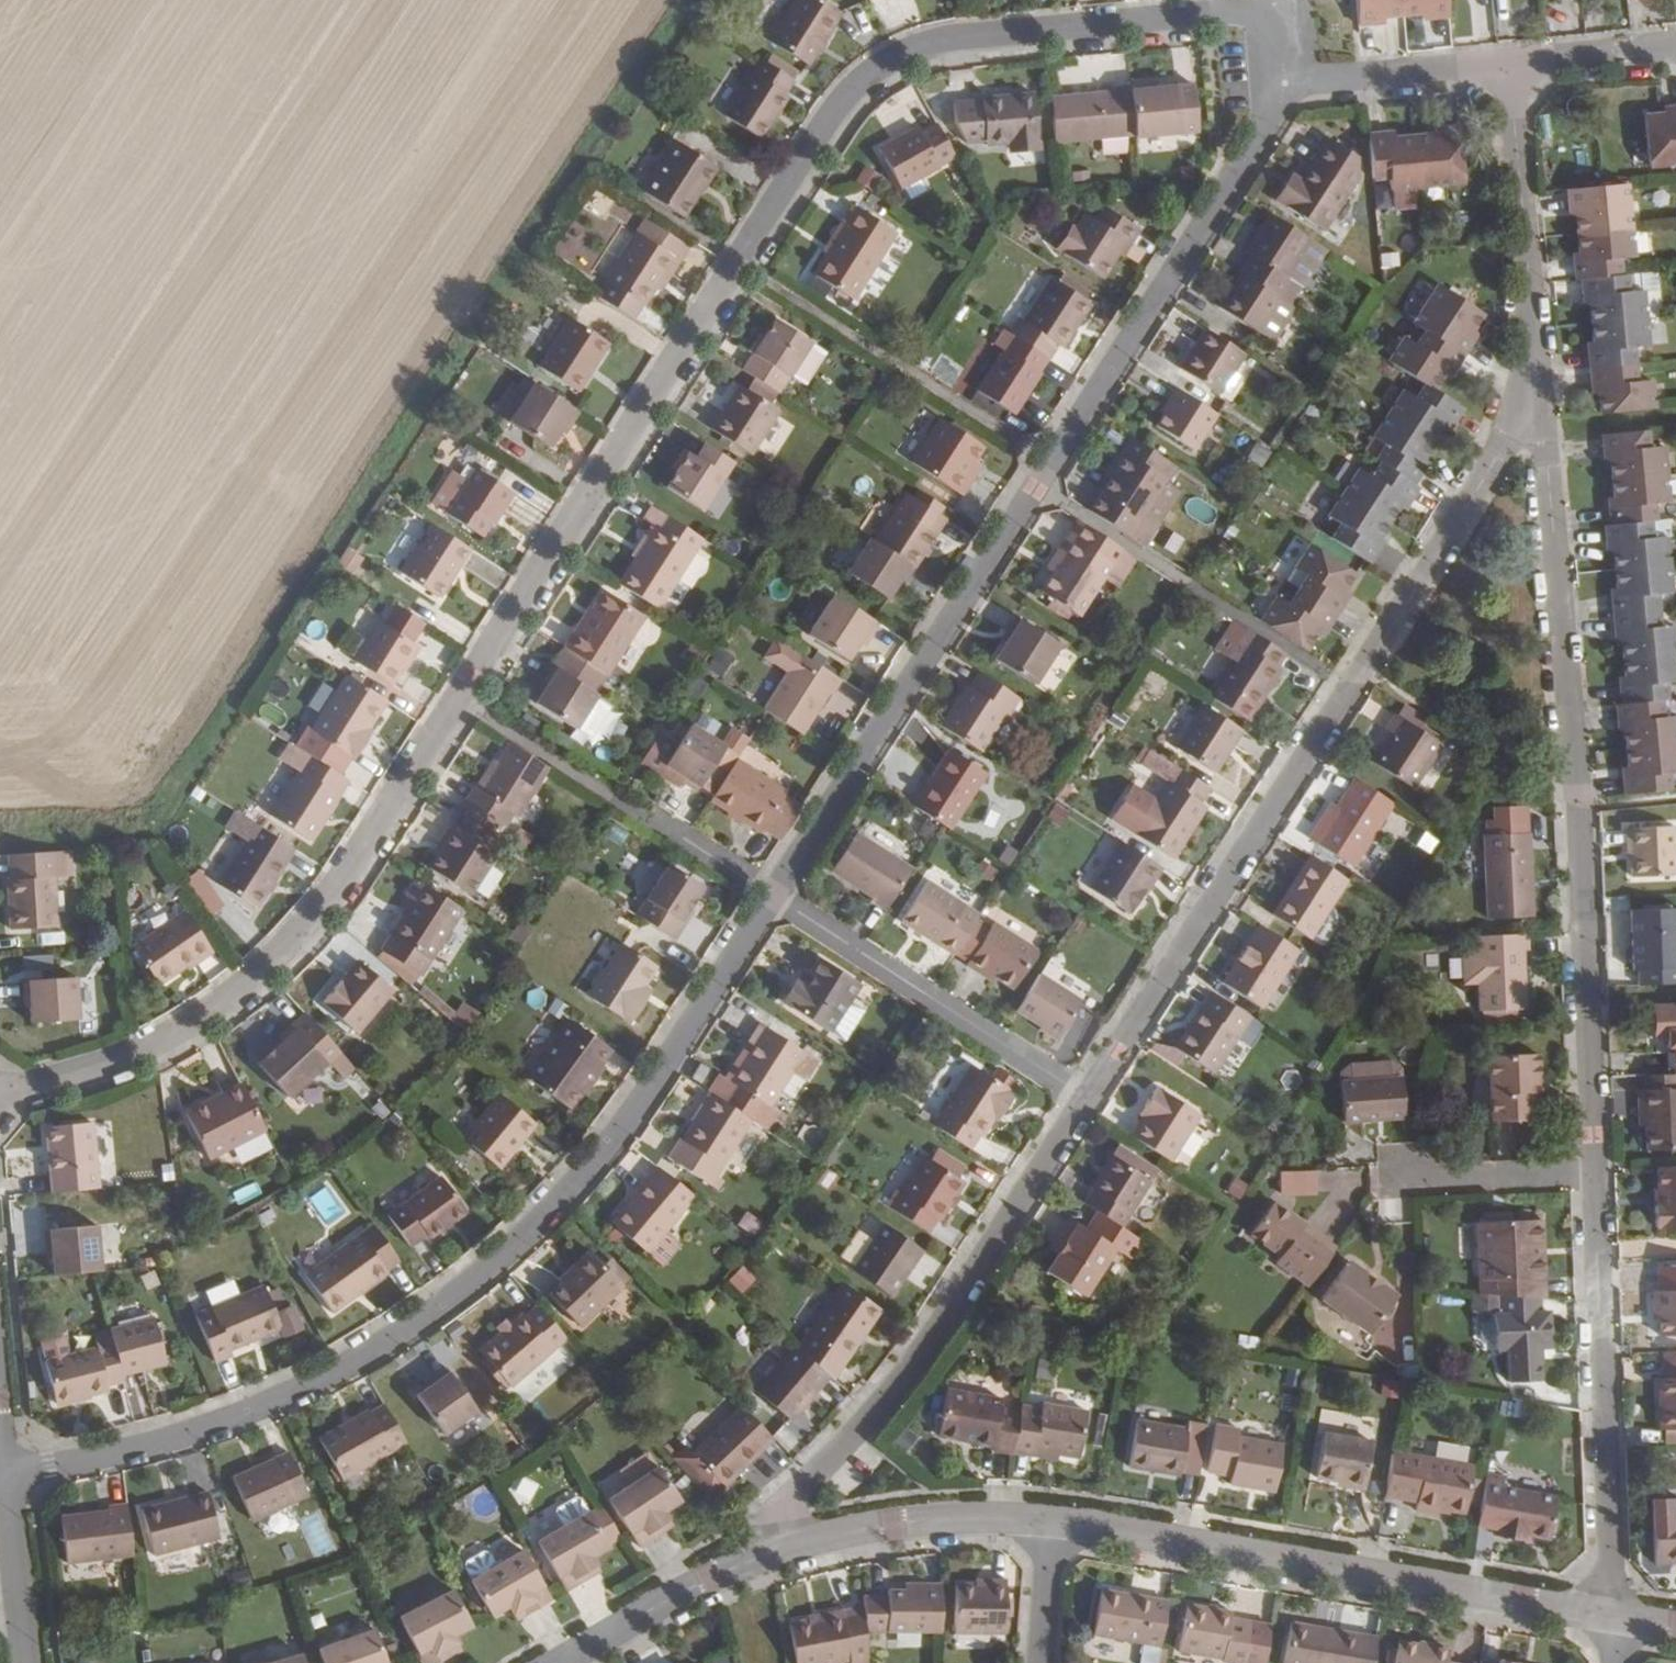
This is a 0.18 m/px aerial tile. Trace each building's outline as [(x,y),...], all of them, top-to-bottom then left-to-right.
[(840,12),(822,0),(794,0),(768,42),(807,66),(840,12)] [(1356,25),(1374,23),(1372,12),(1380,11),(1381,16),(1401,14),(1400,0),(1354,0),(1356,25)] [(1447,16),(1446,0),(1400,0),(1401,14),(1422,12),(1421,7),(1429,6),(1431,18),(1447,16)] [(723,116),(758,139),(787,95),(783,93),(792,80),(760,59),(723,116)] [(1133,135),(1133,136),(1196,131),(1192,84),(1146,88),(1145,83),(1128,85),(1133,135)] [(650,90),(658,96),(662,89),(654,84),(650,90)] [(1049,96),(1053,142),(1133,135),(1128,85),(1110,86),(1110,91),(1049,96)] [(953,103),(965,142),(984,140),(984,144),(1007,142),(1015,141),(1016,147),(1038,145),(1033,93),(981,98),(981,100),(953,103)] [(1670,107),(1671,119),(1663,119),(1663,114),(1642,116),(1647,166),(1675,163),(1675,106),(1670,107)] [(877,147),(899,189),(938,167),(937,166),(954,156),(935,123),(919,132),(915,126),(877,147)] [(1463,182),(1458,126),(1441,128),(1442,139),(1434,140),(1433,135),(1413,137),(1418,187),(1463,182)] [(1384,133),(1367,135),(1372,191),(1418,187),(1413,137),(1392,139),(1393,144),(1385,145),(1384,133)] [(1322,231),(1358,175),(1356,156),(1326,137),(1300,178),(1283,205),(1322,231)] [(642,192),(681,217),(714,166),(676,141),(642,192)] [(880,176),(863,165),(854,179),(870,190),(880,176)] [(1283,205),(1300,178),(1291,171),(1273,199),(1283,205)] [(1633,256),(1630,229),(1628,199),(1626,183),(1599,186),(1565,189),(1567,206),(1578,205),(1579,213),(1574,214),(1577,254),(1583,254),(1583,262),(1572,263),(1574,279),(1579,279),(1581,296),(1592,295),(1593,303),(1588,304),(1589,323),(1592,343),(1597,343),(1597,351),(1586,352),(1590,386),(1601,385),(1602,393),(1596,394),(1599,413),(1652,408),(1649,378),(1634,380),(1631,347),(1647,346),(1641,289),(1625,291),(1623,273),(1618,275),(1616,258),(1633,256)] [(851,299),(895,233),(852,204),(839,224),(842,227),(811,274),(851,299)] [(1059,252),(1101,279),(1116,254),(1120,256),(1138,229),(1106,207),(1099,207),(1092,218),(1084,213),(1075,227),(1059,252)] [(654,288),(660,291),(688,247),(643,218),(634,231),(674,257),(654,288)] [(1059,252),(1075,227),(1070,223),(1054,248),(1059,252)] [(595,296),(632,319),(641,305),(643,306),(654,288),(674,257),(634,231),(604,280),(605,281),(595,296)] [(1218,306),(1271,341),(1293,307),(1239,272),(1218,306)] [(1062,273),(1056,281),(1083,299),(1089,291),(1062,273)] [(1046,357),(1047,358),(1056,344),(1061,347),(1090,303),(1083,299),(1056,281),(1050,277),(1022,320),(1018,317),(1008,333),(1046,357)] [(1452,369),(1461,356),(1471,341),(1461,335),(1466,328),(1470,330),(1481,314),(1435,284),(1411,323),(1424,331),(1414,345),(1401,336),(1386,360),(1423,384),(1414,397),(1402,388),(1386,412),(1370,437),(1383,445),(1375,459),(1379,462),(1370,476),(1357,468),(1325,516),(1339,524),(1329,538),(1367,562),(1377,548),(1367,541),(1371,535),(1376,537),(1398,504),(1393,501),(1398,494),(1408,501),(1417,487),(1412,483),(1422,468),(1412,462),(1417,456),(1421,458),(1443,425),(1438,422),(1443,415),(1453,422),(1462,408),(1432,389),(1443,373),(1438,370),(1443,363),(1452,369)] [(954,317),(961,305),(951,298),(943,310),(954,317)] [(576,392),(609,342),(568,317),(536,366),(576,392)] [(775,392),(776,392),(809,341),(774,319),(741,370),(752,377),(775,392)] [(1179,369),(1217,393),(1242,353),(1204,328),(1179,369)] [(976,390),(1012,414),(1040,371),(1037,370),(1046,357),(1008,333),(1003,330),(994,344),(1002,350),(976,390)] [(493,410),(508,420),(531,382),(522,376),(516,386),(511,382),(493,410)] [(745,388),(768,403),(775,392),(752,377),(745,388)] [(507,421),(548,448),(563,424),(567,427),(577,412),(531,382),(508,420),(507,421)] [(749,454),(778,410),(768,403),(745,388),(738,384),(709,429),(749,454)] [(1154,425),(1192,450),(1215,413),(1175,387),(1165,402),(1167,403),(1154,425)] [(973,460),(983,446),(938,417),(909,461),(960,495),(976,472),(969,468),(973,460)] [(1662,474),(1658,444),(1647,446),(1645,430),(1600,434),(1602,451),(1614,450),(1615,458),(1609,459),(1612,480),(1613,499),(1619,499),(1619,507),(1608,508),(1610,525),(1603,525),(1605,542),(1616,541),(1617,549),(1612,550),(1614,569),(1615,589),(1621,588),(1621,597),(1610,598),(1612,614),(1614,631),(1625,630),(1626,638),(1621,639),(1623,658),(1625,678),(1630,677),(1631,686),(1619,687),(1621,704),(1614,704),(1616,721),(1628,720),(1629,728),(1624,729),(1626,748),(1628,768),(1633,768),(1634,776),(1622,777),(1624,794),(1668,789),(1667,775),(1675,774),(1675,740),(1672,713),(1660,715),(1659,700),(1665,700),(1664,685),(1675,684),(1674,653),(1670,623),(1658,625),(1656,610),(1655,596),(1667,595),(1664,564),(1660,534),(1649,535),(1647,521),(1654,520),(1652,505),(1664,504),(1662,474)] [(1087,511),(1128,537),(1142,515),(1158,525),(1179,491),(1164,481),(1174,466),(1128,436),(1108,468),(1112,471),(1087,511)] [(1261,466),(1270,453),(1252,441),(1243,454),(1261,466)] [(664,487),(700,510),(731,461),(703,443),(694,456),(687,451),(675,470),(664,487)] [(670,466),(675,470),(687,451),(682,448),(670,466)] [(976,472),(981,465),(973,460),(969,468),(976,472)] [(741,492),(751,477),(733,466),(723,480),(741,492)] [(500,511),(513,491),(475,467),(445,514),(481,536),(498,508),(500,511)] [(1206,499),(1211,491),(1207,488),(1207,486),(1204,485),(1198,493),(1206,499)] [(919,491),(914,498),(936,513),(941,506),(919,491)] [(912,566),(913,567),(944,518),(936,513),(914,498),(906,493),(874,542),(912,566)] [(616,583),(657,610),(701,539),(650,506),(641,519),(652,526),(616,583)] [(1128,537),(1144,547),(1158,525),(1142,515),(1128,537)] [(1039,591),(1077,616),(1101,578),(1111,563),(1096,554),(1105,539),(1075,519),(1052,555),(1055,566),(1051,572),(1039,591)] [(398,572),(438,598),(470,549),(429,523),(398,572)] [(846,572),(886,598),(898,579),(902,582),(912,566),(874,542),(868,538),(846,572)] [(1111,563),(1101,578),(1115,586),(1134,557),(1105,539),(1096,554),(1111,563)] [(1221,556),(1228,546),(1220,540),(1212,550),(1221,556)] [(786,565),(793,554),(778,544),(771,555),(786,565)] [(1343,590),(1354,574),(1308,544),(1292,568),(1306,577),(1296,591),(1334,615),(1344,601),(1334,594),(1338,587),(1343,590)] [(345,547),(335,562),(350,572),(360,557),(345,547)] [(1045,568),(1051,572),(1055,566),(1052,555),(1045,568)] [(811,588),(829,600),(832,595),(814,583),(811,588)] [(563,647),(606,674),(644,615),(603,589),(577,631),(575,630),(563,647)] [(1259,622),(1304,650),(1315,633),(1310,630),(1315,624),(1325,630),(1334,615),(1296,591),(1288,604),(1276,595),(1259,622)] [(806,634),(846,659),(862,635),(866,638),(876,623),(832,595),(829,600),(806,634)] [(1209,618),(1242,639),(1247,630),(1214,609),(1209,618)] [(686,625),(704,636),(711,625),(693,614),(686,625)] [(993,659),(1033,684),(1059,644),(1014,615),(1004,631),(1009,634),(993,659)] [(400,669),(404,662),(407,664),(418,647),(378,620),(352,660),(390,684),(400,669)] [(1213,683),(1254,709),(1279,669),(1275,666),(1283,653),(1247,630),(1242,639),(1213,683)] [(762,709),(800,734),(828,692),(831,694),(840,680),(774,638),(762,656),(786,671),(762,709)] [(545,684),(534,703),(574,729),(575,727),(590,736),(609,707),(595,697),(597,694),(594,692),(606,674),(563,647),(541,682),(545,684)] [(706,665),(721,675),(729,661),(715,652),(706,665)] [(939,725),(979,751),(1004,713),(1007,714),(1018,698),(978,672),(968,687),(964,685),(939,725)] [(309,730),(353,759),(366,739),(363,737),(368,728),(385,701),(344,675),(309,730)] [(696,700),(706,683),(695,676),(684,692),(696,700)] [(1213,773),(1241,729),(1200,704),(1173,746),(1213,773)] [(1396,715),(1418,729),(1425,717),(1403,704),(1396,715)] [(1369,761),(1412,789),(1441,744),(1418,729),(1396,715),(1393,713),(1384,728),(1388,731),(1369,761)] [(666,761),(664,764),(677,772),(683,777),(680,781),(695,791),(698,786),(712,795),(735,760),(749,738),(730,726),(719,744),(690,725),(675,747),(666,761)] [(366,739),(372,731),(368,728),(363,737),(366,739)] [(269,815),(308,840),(347,780),(287,741),(281,750),(295,760),(291,766),(298,770),(269,815)] [(464,801),(498,824),(502,826),(511,812),(516,815),(547,767),(509,743),(496,762),(478,789),(473,786),(464,801)] [(666,761),(675,747),(668,743),(659,756),(666,761)] [(939,823),(948,829),(985,772),(948,748),(930,776),(933,779),(915,807),(939,823)] [(1132,833),(1170,859),(1184,837),(1179,835),(1200,803),(1199,801),(1208,787),(1149,749),(1139,764),(1165,782),(1132,833)] [(295,760),(281,750),(277,756),(291,766),(295,760)] [(473,786),(478,789),(496,762),(491,759),(473,786)] [(712,795),(710,799),(759,832),(761,828),(778,839),(799,807),(783,796),(784,792),(735,760),(712,795)] [(674,776),(680,781),(683,777),(677,772),(674,776)] [(911,805),(915,807),(933,779),(930,776),(911,805)] [(1312,841),(1352,867),(1392,803),(1352,777),(1312,841)] [(464,801),(459,809),(465,812),(494,831),(498,824),(464,801)] [(1184,837),(1204,805),(1200,803),(1179,835),(1184,837)] [(217,885),(255,908),(293,849),(234,811),(225,825),(246,839),(217,885)] [(454,829),(489,852),(500,835),(494,831),(465,812),(454,829)] [(428,868),(469,895),(495,855),(489,852),(454,829),(448,826),(436,844),(441,846),(428,868)] [(1627,827),(1628,882),(1675,882),(1674,826),(1627,827)] [(517,831),(510,842),(522,849),(529,839),(517,831)] [(854,831),(829,870),(871,898),(869,900),(884,910),(911,868),(854,831)] [(1531,916),(1528,831),(1482,834),(1486,918),(1531,916)] [(1088,888),(1127,914),(1158,866),(1118,841),(1088,888)] [(62,876),(72,875),(70,850),(60,851),(62,876)] [(5,879),(8,929),(57,926),(54,876),(62,876),(60,851),(7,855),(9,879),(5,879)] [(1306,862),(1342,885),(1346,879),(1307,855),(1304,860),(1306,862)] [(1283,897),(1306,862),(1304,860),(1281,896),(1283,897)] [(1270,914),(1308,938),(1342,885),(1306,862),(1283,897),(1281,896),(1270,914)] [(634,914),(673,939),(684,922),(680,919),(688,907),(702,886),(667,863),(634,914)] [(380,950),(419,975),(460,909),(415,880),(405,897),(411,900),(380,950)] [(925,881),(900,920),(952,955),(953,952),(975,918),(977,914),(925,881)] [(680,919),(684,922),(692,908),(688,907),(680,919)] [(1627,912),(1631,985),(1675,983),(1675,909),(1627,912)] [(157,984),(210,948),(183,910),(131,946),(157,984)] [(520,945),(532,925),(521,917),(509,937),(520,945)] [(975,918),(953,952),(966,961),(964,964),(980,975),(983,970),(993,977),(1011,989),(1036,950),(991,921),(988,926),(975,918)] [(1220,981),(1260,1008),(1291,960),(1298,949),(1257,924),(1220,981)] [(1478,1011),(1524,1010),(1522,951),(1527,951),(1526,933),(1474,936),(1475,950),(1460,951),(1462,983),(1476,983),(1478,1011)] [(585,996),(628,1023),(642,1001),(635,996),(642,986),(656,966),(619,942),(585,996)] [(1291,960),(1302,967),(1309,957),(1298,949),(1291,960)] [(778,1001),(828,1032),(830,1031),(843,1040),(863,1009),(848,1000),(858,984),(817,955),(798,983),(793,980),(778,1001)] [(320,1003),(357,1034),(394,990),(357,959),(320,1003)] [(983,970),(980,975),(990,981),(993,977),(983,970)] [(1037,973),(1014,1009),(1057,1037),(1080,1001),(1037,973)] [(28,1000),(29,1021),(78,1018),(75,977),(21,981),(22,999),(28,1000)] [(642,1001),(649,990),(642,986),(635,996),(642,1001)] [(1172,1047),(1213,1073),(1249,1016),(1212,993),(1201,1010),(1197,1008),(1172,1047)] [(560,1020),(568,1007),(554,997),(545,1011),(560,1020)] [(466,1027),(479,1013),(466,1001),(453,1015),(466,1027)] [(1675,1074),(1675,1003),(1652,1005),(1653,1036),(1664,1035),(1665,1047),(1674,1047),(1675,1074)] [(257,1064),(286,1096),(323,1063),(327,1067),(330,1064),(341,1077),(352,1067),(304,1014),(290,1026),(294,1031),(257,1064)] [(568,1109),(600,1064),(597,1061),(607,1047),(568,1019),(525,1077),(568,1109)] [(451,1043),(460,1032),(449,1022),(440,1033),(451,1043)] [(727,1104),(750,1119),(761,1102),(768,1106),(803,1051),(764,1026),(727,1081),(738,1087),(727,1104)] [(1538,1092),(1536,1052),(1486,1055),(1489,1122),(1534,1119),(1533,1092),(1538,1092)] [(1339,1070),(1339,1081),(1400,1077),(1399,1067),(1387,1060),(1349,1063),(1339,1070)] [(699,1082),(708,1067),(699,1062),(691,1077),(699,1082)] [(931,1124),(969,1149),(978,1135),(981,1137),(993,1119),(998,1111),(1000,1112),(1012,1092),(970,1063),(931,1124)] [(708,1092),(727,1104),(738,1087),(727,1081),(716,1074),(705,1091),(708,1092)] [(1643,1075),(1644,1089),(1675,1088),(1675,1074),(1643,1075)] [(1339,1081),(1341,1122),(1402,1117),(1400,1077),(1339,1081)] [(183,1111),(207,1159),(264,1131),(239,1083),(183,1111)] [(1129,1135),(1169,1161),(1199,1114),(1155,1087),(1143,1105),(1147,1108),(1142,1115),(1129,1135)] [(1675,1149),(1675,1088),(1644,1089),(1637,1089),(1637,1108),(1644,1107),(1645,1150),(1675,1149)] [(498,1168),(535,1124),(497,1092),(460,1136),(498,1168)] [(666,1157),(715,1189),(720,1180),(714,1176),(750,1119),(727,1104),(708,1092),(696,1110),(698,1112),(681,1139),(679,1138),(666,1157)] [(1142,1115),(1147,1108),(1143,1105),(1138,1113),(1142,1115)] [(44,1125),(50,1192),(98,1188),(92,1121),(44,1125)] [(1130,1167),(1135,1159),(1117,1148),(1112,1155),(1130,1167)] [(884,1206),(926,1233),(935,1219),(938,1221),(963,1182),(956,1177),(947,1171),(954,1161),(934,1149),(928,1158),(922,1154),(899,1191),(896,1189),(884,1206)] [(1095,1211),(1120,1228),(1156,1172),(1135,1159),(1130,1167),(1112,1155),(1109,1154),(1088,1187),(1092,1190),(1083,1203),(1095,1211)] [(947,1171),(956,1177),(963,1167),(954,1161),(947,1171)] [(608,1222),(645,1252),(693,1195),(655,1166),(608,1222)] [(1675,1228),(1675,1166),(1657,1167),(1657,1187),(1657,1204),(1653,1204),(1653,1229),(1675,1228)] [(1317,1169),(1281,1170),(1282,1195),(1318,1194),(1317,1169)] [(445,1225),(441,1220),(461,1205),(439,1176),(386,1215),(407,1246),(424,1234),(428,1238),(445,1225)] [(1246,1185),(1234,1177),(1225,1191),(1237,1199),(1246,1185)] [(234,1186),(238,1198),(262,1191),(258,1179),(234,1186)] [(326,1185),(310,1197),(328,1222),(345,1211),(326,1185)] [(1272,1201),(1248,1234),(1278,1255),(1273,1262),(1306,1286),(1330,1253),(1299,1231),(1304,1225),(1272,1201)] [(445,1225),(465,1211),(461,1205),(441,1220),(445,1225)] [(277,1219),(271,1207),(256,1214),(263,1226),(277,1219)] [(1482,1212),(1482,1221),(1510,1220),(1509,1210),(1482,1212)] [(1044,1271),(1083,1296),(1113,1248),(1128,1258),(1140,1240),(1120,1228),(1095,1211),(1084,1227),(1070,1218),(1051,1249),(1056,1252),(1044,1271)] [(1538,1298),(1543,1298),(1540,1218),(1510,1220),(1482,1221),(1475,1221),(1479,1293),(1496,1294),(1538,1298)] [(889,1297),(922,1250),(882,1223),(850,1270),(889,1297)] [(49,1247),(52,1275),(93,1271),(100,1270),(97,1224),(42,1230),(44,1247),(49,1247)] [(1299,1231),(1330,1253),(1334,1247),(1304,1225),(1299,1231)] [(387,1273),(358,1233),(303,1274),(331,1313),(387,1273)] [(547,1294),(578,1327),(622,1284),(589,1248),(564,1272),(567,1275),(560,1282),(547,1294)] [(1395,1295),(1346,1260),(1318,1299),(1367,1334),(1395,1295)] [(729,1281),(744,1293),(758,1276),(742,1264),(729,1281)] [(560,1282),(567,1275),(564,1272),(556,1279),(560,1282)] [(828,1376),(831,1379),(879,1309),(840,1282),(795,1349),(828,1376)] [(193,1313),(213,1362),(231,1355),(228,1350),(279,1328),(283,1336),(301,1328),(291,1304),(285,1306),(273,1311),(265,1292),(262,1284),(193,1313)] [(265,1292),(273,1311),(285,1306),(277,1287),(265,1292)] [(1651,1290),(1651,1310),(1657,1310),(1657,1335),(1675,1335),(1675,1289),(1651,1290)] [(1550,1347),(1547,1310),(1539,1311),(1538,1298),(1496,1294),(1497,1311),(1492,1312),(1493,1350),(1504,1349),(1505,1382),(1539,1380),(1537,1348),(1550,1347)] [(477,1350),(508,1387),(518,1398),(524,1398),(540,1384),(541,1378),(532,1367),(565,1339),(535,1304),(523,1314),(521,1312),(477,1350)] [(108,1330),(119,1375),(165,1363),(153,1317),(107,1329),(108,1330)] [(44,1363),(54,1404),(107,1390),(105,1384),(121,1380),(119,1375),(108,1330),(92,1334),(96,1349),(67,1357),(63,1341),(59,1339),(42,1344),(46,1362),(44,1363)] [(1257,1348),(1259,1337),(1237,1334),(1235,1345),(1257,1348)] [(754,1390),(790,1421),(828,1376),(795,1349),(791,1346),(754,1390)] [(1663,1359),(1663,1376),(1657,1376),(1659,1429),(1662,1429),(1675,1428),(1675,1358),(1663,1359)] [(415,1395),(443,1434),(476,1411),(445,1366),(429,1377),(433,1381),(415,1395)] [(944,1388),(936,1436),(991,1445),(990,1449),(1011,1453),(1011,1452),(1019,1413),(999,1408),(1001,1398),(944,1388)] [(1019,1413),(1011,1452),(1032,1455),(1033,1450),(1078,1459),(1086,1411),(1040,1402),(1039,1408),(1020,1405),(1019,1413)] [(317,1438),(341,1479),(404,1442),(382,1404),(368,1412),(367,1409),(317,1438)] [(691,1453),(721,1485),(771,1438),(741,1407),(691,1453)] [(1134,1419),(1126,1467),(1178,1476),(1179,1472),(1197,1476),(1206,1423),(1186,1420),(1185,1427),(1134,1419)] [(1213,1424),(1205,1471),(1229,1476),(1227,1484),(1273,1492),(1281,1444),(1236,1435),(1237,1428),(1213,1424)] [(1662,1444),(1675,1444),(1675,1428),(1662,1429),(1662,1444)] [(1321,1432),(1315,1479),(1363,1488),(1370,1440),(1321,1432)] [(693,1482),(708,1498),(721,1485),(691,1453),(684,1445),(680,1449),(702,1473),(693,1482)] [(671,1457),(693,1482),(702,1473),(680,1449),(671,1457)] [(616,1471),(627,1487),(657,1466),(647,1450),(616,1471)] [(231,1476),(250,1521),(307,1495),(288,1451),(231,1476)] [(1390,1452),(1383,1495),(1415,1500),(1413,1510),(1435,1514),(1436,1507),(1464,1513),(1466,1502),(1470,1478),(1472,1466),(1390,1452)] [(419,1469),(412,1455),(402,1461),(410,1476),(419,1469)] [(663,1511),(680,1500),(657,1466),(627,1487),(607,1500),(637,1547),(664,1530),(660,1524),(668,1519),(663,1511)] [(1479,1505),(1475,1524),(1493,1528),(1492,1535),(1513,1539),(1515,1532),(1526,1534),(1549,1538),(1553,1497),(1502,1487),(1504,1477),(1484,1473),(1483,1480),(1479,1505)] [(1470,1478),(1466,1502),(1479,1505),(1483,1480),(1470,1478)] [(218,1537),(206,1491),(140,1508),(152,1555),(218,1537)] [(553,1513),(562,1526),(587,1511),(580,1497),(574,1496),(556,1506),(553,1513)] [(59,1515),(65,1564),(131,1555),(125,1503),(107,1506),(107,1509),(59,1515)] [(536,1541),(564,1590),(591,1575),(588,1569),(596,1564),(591,1556),(609,1546),(606,1541),(617,1535),(600,1506),(589,1512),(588,1510),(587,1511),(562,1526),(536,1541)] [(319,1511),(299,1521),(316,1559),(337,1549),(319,1511)] [(1652,1563),(1675,1562),(1675,1513),(1651,1515),(1652,1563)] [(1515,1532),(1513,1539),(1525,1540),(1526,1534),(1515,1532)] [(462,1567),(470,1579),(496,1564),(489,1551),(481,1549),(464,1560),(462,1567)] [(469,1580),(489,1615),(508,1604),(513,1612),(521,1608),(524,1614),(550,1599),(522,1550),(496,1564),(470,1579),(469,1580)] [(588,1569),(591,1575),(599,1570),(596,1564),(588,1569)] [(954,1583),(953,1632),(1005,1633),(1006,1579),(988,1579),(988,1584),(976,1583),(954,1583)] [(862,1605),(863,1631),(940,1631),(940,1584),(922,1583),(922,1590),(903,1590),(887,1590),(887,1595),(861,1595),(862,1605)] [(471,1625),(452,1589),(398,1617),(421,1662),(432,1662),(451,1654),(448,1647),(456,1643),(452,1635),(471,1625)] [(1091,1634),(1143,1643),(1139,1662),(1155,1662),(1166,1600),(1100,1589),(1091,1634)] [(1177,1651),(1221,1659),(1221,1661),(1230,1662),(1244,1662),(1251,1620),(1230,1617),(1231,1611),(1186,1603),(1177,1651)] [(794,1662),(837,1662),(849,1661),(849,1662),(866,1662),(863,1631),(862,1605),(820,1613),(821,1616),(786,1623),(794,1662)] [(513,1612),(516,1619),(524,1614),(521,1608),(513,1612)] [(1282,1662),(1370,1662),(1375,1637),(1289,1622),(1282,1662)] [(373,1629),(316,1650),(321,1662),(386,1662),(373,1629)] [(1392,1662),(1450,1662),(1445,1662),(1447,1649),(1397,1640),(1392,1662)] [(448,1647),(451,1654),(460,1649),(456,1643),(448,1647)]
